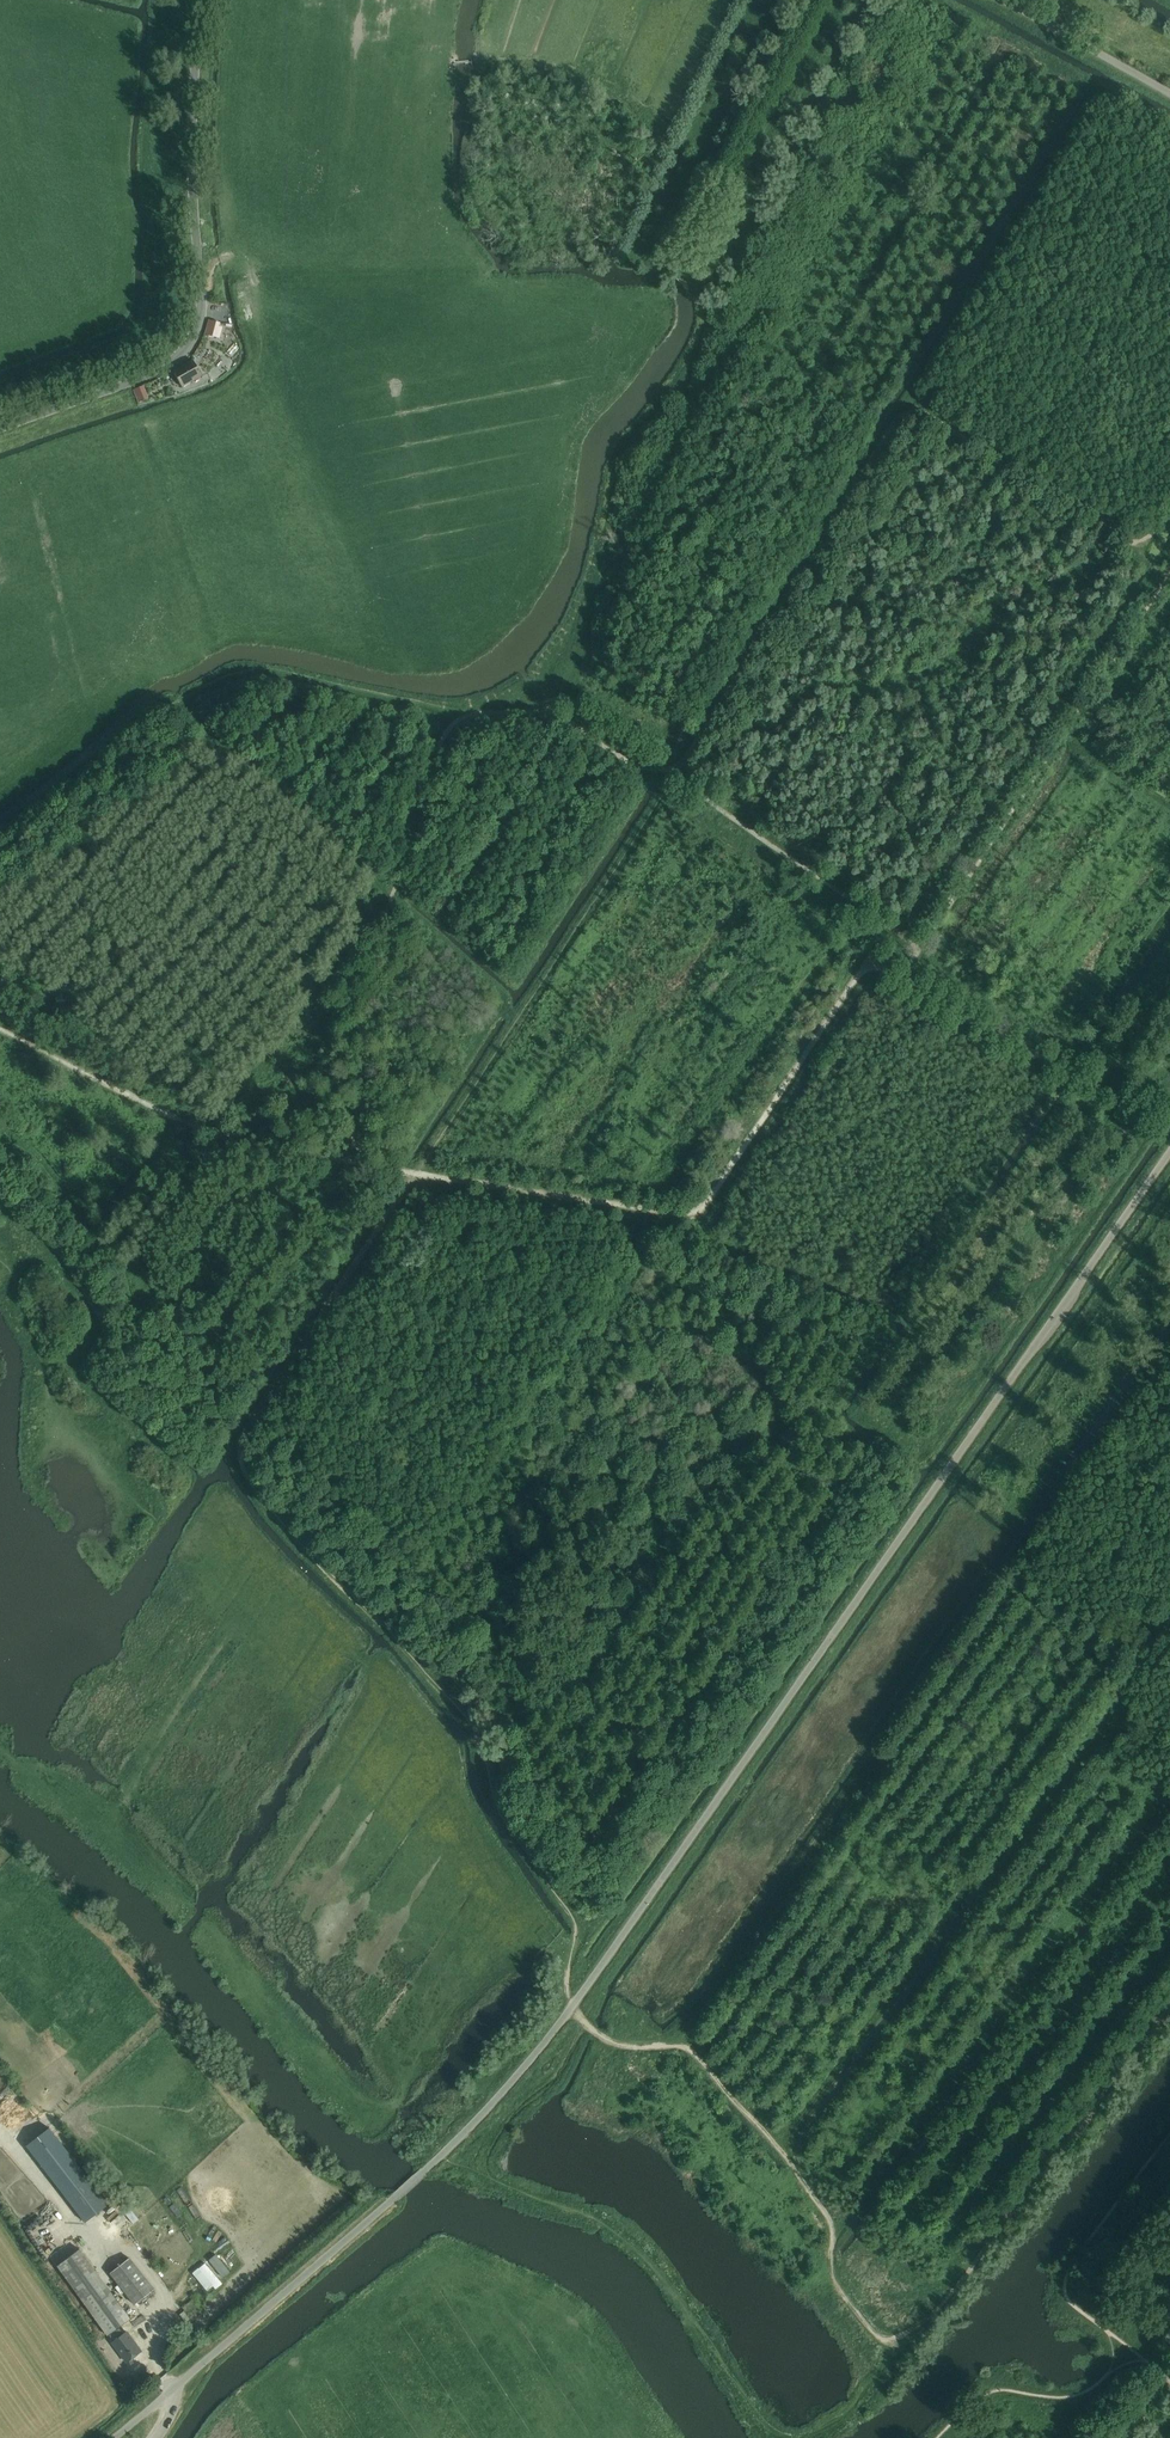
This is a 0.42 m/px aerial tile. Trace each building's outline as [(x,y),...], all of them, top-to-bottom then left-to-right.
[(205,335),(219,339),(222,328),(218,327),(220,324),(209,321),(205,335)] [(204,343),(197,356),(210,363),(217,350),(204,343)] [(193,361),(173,372),(182,388),(202,377),(193,361)] [(136,397),(144,394),(141,387),(134,390),(136,397)] [(66,2153),(59,2145),(54,2149),(42,2134),(22,2151),(30,2160),(35,2156),(46,2169),(84,2218),(105,2203),(66,2153)] [(79,2295),(94,2315),(110,2335),(112,2333),(120,2327),(131,2319),(81,2249),(58,2265),(60,2268),(79,2295)] [(134,2305),(155,2290),(131,2258),(110,2274),(134,2305)] [(120,2327),(112,2333),(116,2339),(115,2340),(130,2360),(143,2349),(128,2330),(125,2332),(120,2327)]
